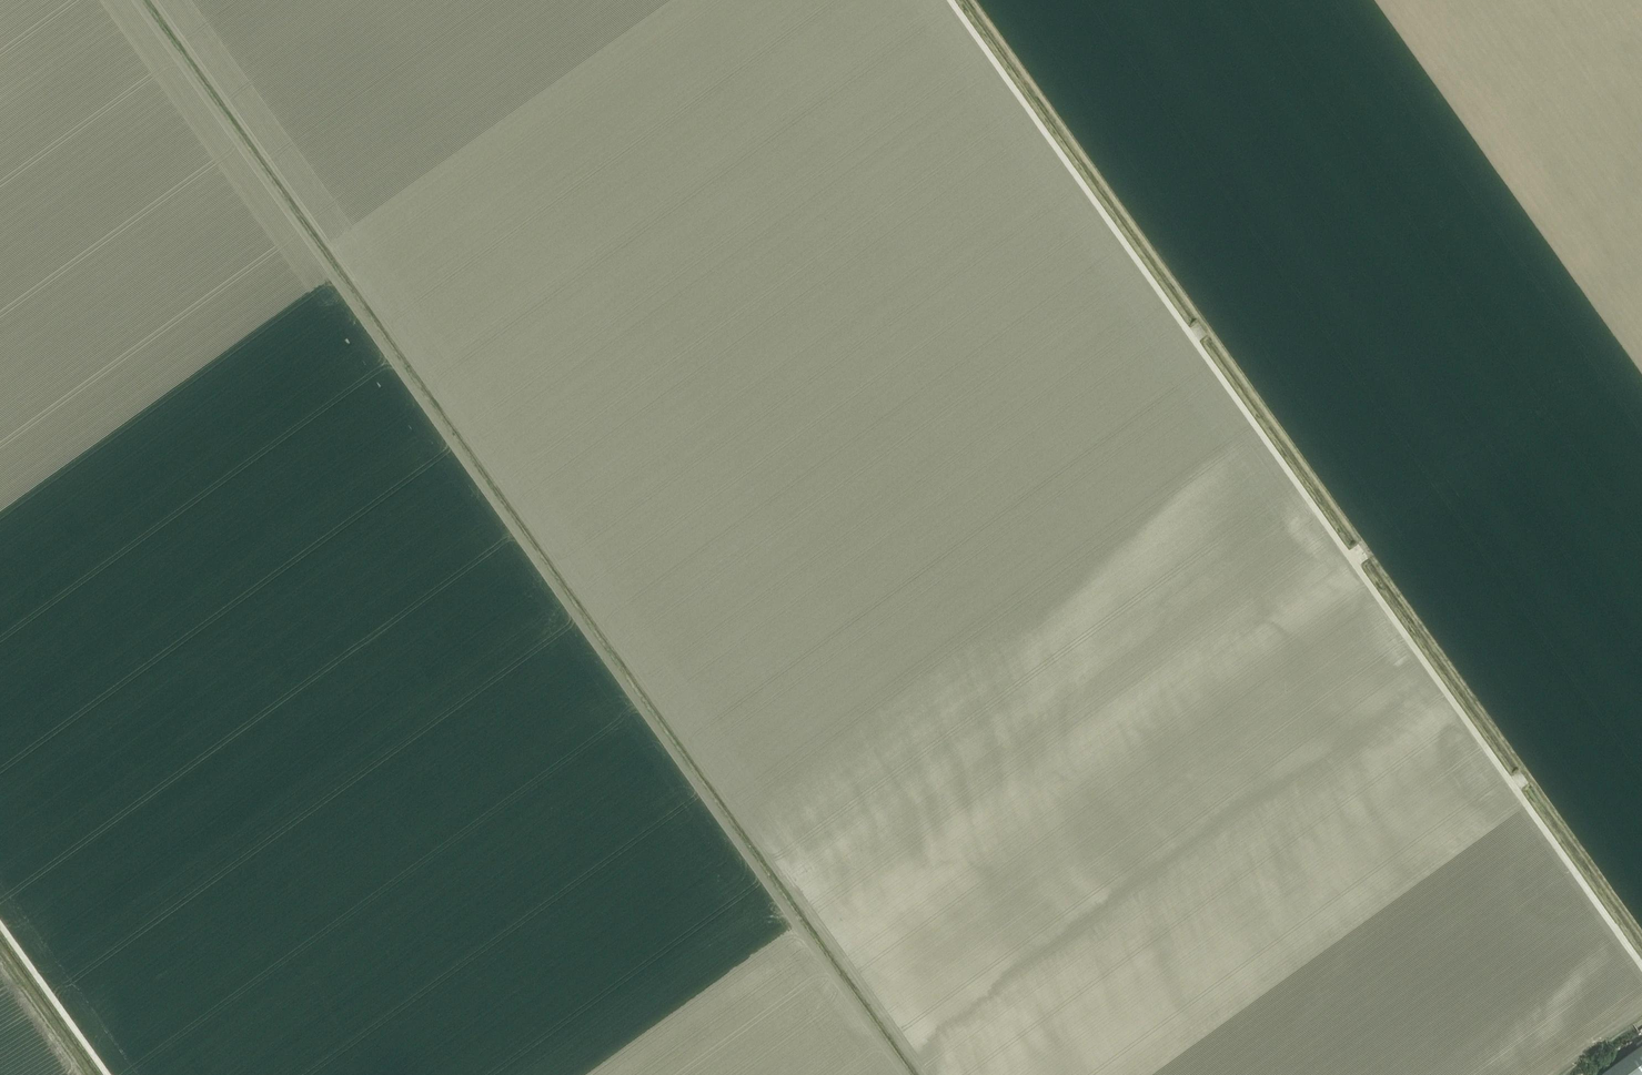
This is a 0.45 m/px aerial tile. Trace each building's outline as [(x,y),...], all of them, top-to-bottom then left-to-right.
[(1602,1072),(1605,1074),(1641,1074),(1641,1044),(1602,1072)]
